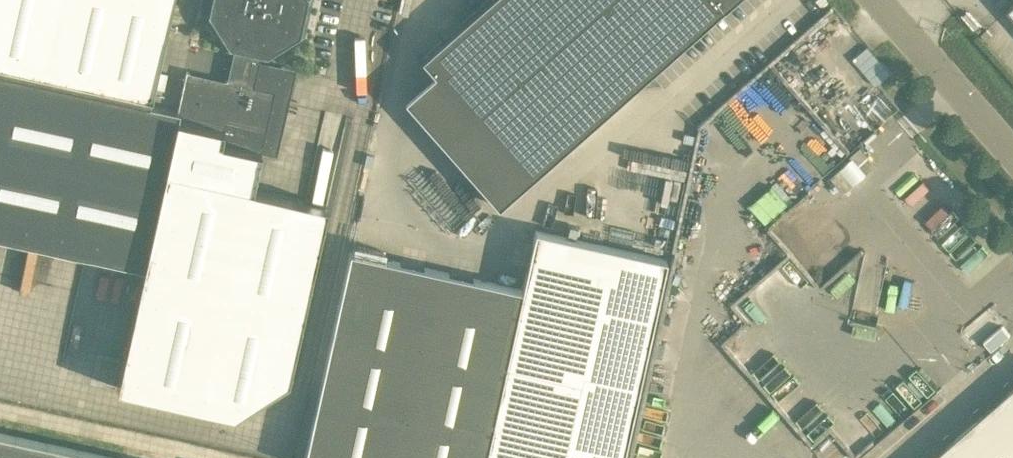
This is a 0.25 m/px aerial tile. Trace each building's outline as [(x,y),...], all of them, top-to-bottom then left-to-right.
[(260,60),(268,61),(305,38),(314,0),(203,0),(200,14),(224,52),(232,53),(226,80),(186,71),(178,110),(148,104),(0,71),(0,236),(142,267),(144,268),(177,119),(222,129),(219,142),(261,151),(274,90),(254,86),(260,60)] [(148,104),(172,0),(0,0),(0,71),(148,104)] [(498,206),(732,0),(486,0),(421,58),(435,74),(405,100),(498,206)] [(328,202),(253,185),(260,154),(261,151),(219,142),(222,129),(177,119),(144,268),(142,267),(116,387),(233,413),(289,379),(328,202)] [(830,177),(844,193),(875,165),(861,149),(830,177)] [(775,184),(753,204),(770,222),(791,202),(775,184)] [(303,457),(623,457),(668,256),(535,227),(522,288),(350,250),(303,457)] [(1012,334),(1012,332),(1007,324),(987,339),(995,348),(1012,334)] [(933,457),(1012,457),(1012,388),(933,457)]
